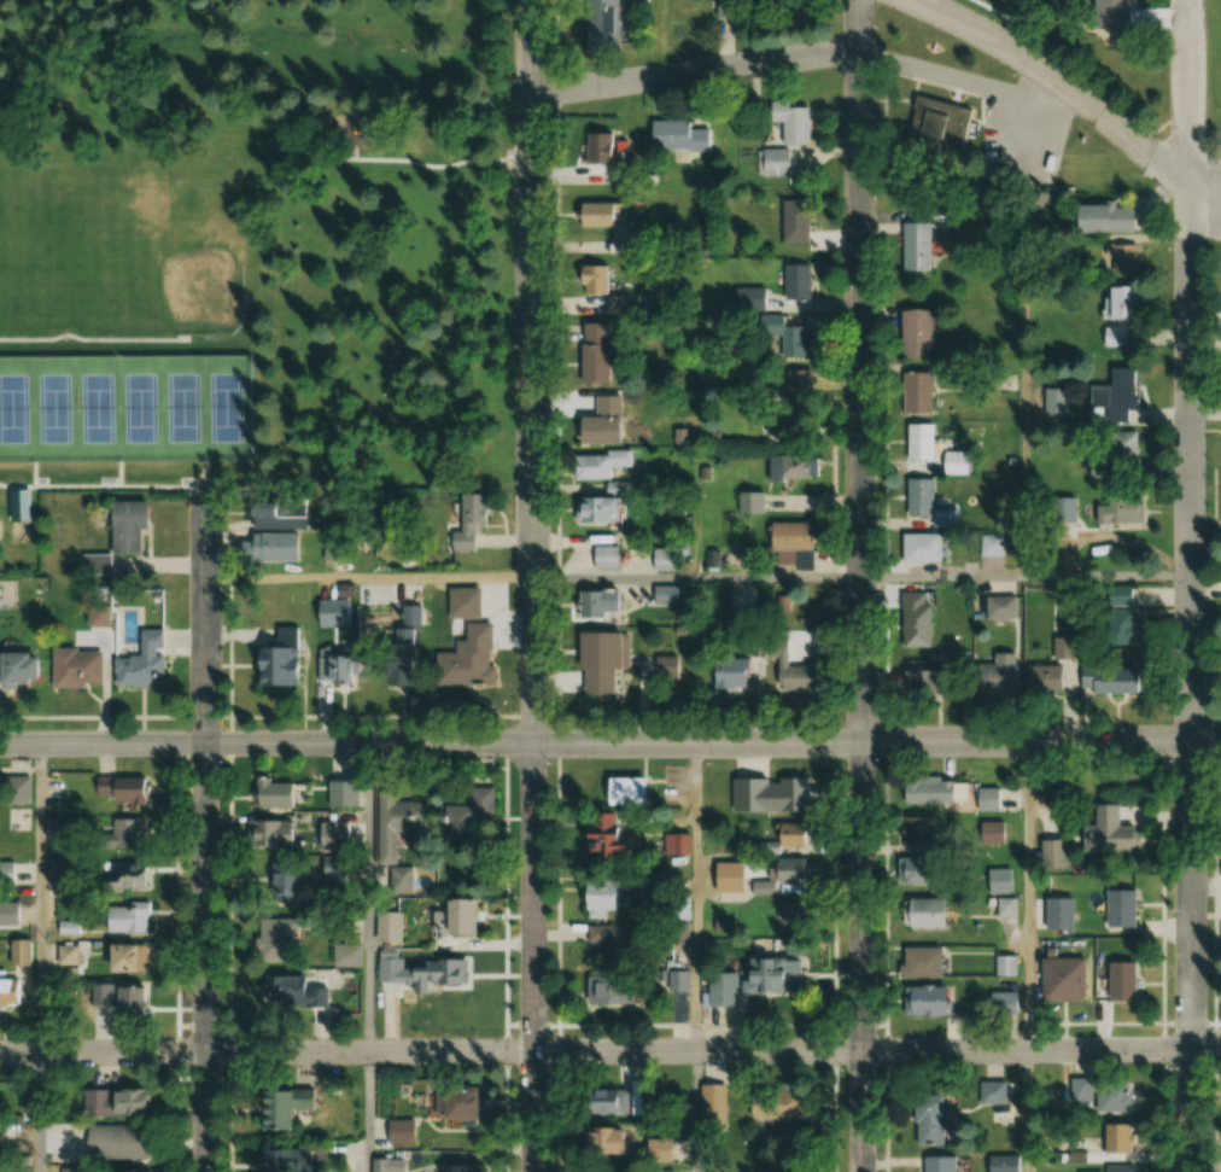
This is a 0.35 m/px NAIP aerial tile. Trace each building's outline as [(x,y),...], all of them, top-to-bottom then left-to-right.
[(618,47),(618,0),(584,0),(585,47),(618,47)] [(1128,0),(1090,0),(1090,29),(1127,29),(1128,0)] [(899,192),(948,201),(966,107),(916,98),(899,192)] [(787,101),(767,101),(767,123),(781,123),(781,145),(807,145),(807,107),(787,107),(787,101)] [(649,151),(710,151),(709,128),(689,128),(689,121),(649,122),(649,151)] [(584,135),(584,165),(615,165),(615,135),(584,135)] [(789,177),(789,150),(758,150),(758,177),(789,177)] [(808,201),(781,201),(781,243),(808,243),(808,201)] [(624,227),(624,203),(575,203),(575,227),(624,227)] [(1070,233),(1133,233),(1133,205),(1070,205),(1070,233)] [(901,272),(928,272),(928,223),(901,223),(901,272)] [(1135,244),(1104,244),(1104,274),(1135,274),(1135,244)] [(579,294),(605,295),(605,266),(580,265),(579,294)] [(809,299),(808,265),(783,265),(784,300),(809,299)] [(1134,287),(1101,287),(1101,321),(1134,321),(1134,287)] [(927,310),(898,310),(898,358),(927,358),(927,310)] [(607,323),(579,323),(579,341),(607,341),(607,323)] [(779,359),(804,360),(804,327),(779,326),(779,359)] [(1127,327),(1102,327),(1102,346),(1127,346),(1127,327)] [(578,384),(606,384),(606,345),(578,345),(578,384)] [(1135,424),(1134,366),(1108,367),(1108,386),(1088,386),(1088,410),(1104,410),(1105,424),(1135,424)] [(787,371),(787,404),(811,404),(811,371),(787,371)] [(929,414),(929,372),(900,372),(900,414),(929,414)] [(1068,389),(1046,389),(1046,417),(1068,417),(1068,389)] [(576,417),(576,444),(620,444),(620,396),(594,396),(594,417),(576,417)] [(904,424),(904,459),(931,459),(931,424),(904,424)] [(1136,432),(1108,432),(1108,472),(1136,472),(1136,432)] [(609,480),(609,467),(630,467),(630,453),(571,452),(571,479),(609,480)] [(770,478),(815,478),(815,456),(770,456),(770,478)] [(931,479),(905,479),(905,517),(931,517),(931,479)] [(25,520),(27,490),(7,490),(6,520),(25,520)] [(483,523),(483,494),(459,494),(459,531),(449,531),(449,551),(475,551),(475,523),(483,523)] [(1142,522),(1141,495),(1095,497),(1096,524),(1142,522)] [(612,498),(574,498),(574,523),(612,523),(612,498)] [(1076,498),(1053,498),(1053,522),(1076,522),(1076,498)] [(144,502),(108,502),(108,554),(138,554),(138,530),(144,530),(144,502)] [(768,523),(768,551),(776,550),(777,567),(811,567),(811,522),(768,523)] [(249,561),(296,561),(296,533),(249,533),(249,561)] [(900,562),(938,562),(938,533),(900,533),(900,562)] [(1003,535),(980,535),(980,557),(1003,557),(1003,535)] [(581,571),(616,571),(616,546),(581,546),(581,571)] [(674,570),(675,549),(654,548),(652,569),(674,570)] [(680,604),(680,586),(653,586),(653,604),(680,604)] [(601,611),(618,611),(618,591),(577,591),(577,619),(601,619),(601,611)] [(929,604),(923,604),(923,592),(901,592),(901,647),(929,647),(929,604)] [(1114,610),(1114,641),(1135,641),(1135,610),(1114,610)] [(436,687),(492,686),(490,623),(463,624),(463,640),(453,640),(454,652),(435,652),(436,687)] [(253,661),(253,686),(299,685),(298,627),(271,627),(272,648),(258,648),(259,661),(253,661)] [(162,629),(138,629),(138,657),(112,657),(112,686),(162,686),(162,629)] [(413,667),(414,632),(380,631),(378,687),(405,687),(406,667),(413,667)] [(618,671),(618,633),(578,633),(578,695),(613,695),(613,671),(618,671)] [(787,666),(787,639),(769,638),(769,656),(779,656),(779,692),(814,692),(814,666),(787,666)] [(1053,659),(1072,659),(1072,638),(1053,638),(1053,659)] [(317,645),(317,679),(347,679),(347,645),(317,645)] [(57,686),(100,686),(100,649),(57,649),(57,686)] [(1013,691),(1013,654),(992,654),(992,665),(973,665),(973,691),(1013,691)] [(50,686),(50,655),(0,655),(0,686),(50,686)] [(710,688),(749,688),(749,659),(710,659),(710,688)] [(1058,666),(1024,666),(1024,691),(1058,691),(1058,666)] [(1136,692),(1137,669),(1079,668),(1079,691),(1136,692)] [(29,775),(4,775),(4,803),(29,803),(29,775)] [(147,802),(146,776),(94,777),(94,803),(147,802)] [(650,777),(603,777),(603,804),(650,804),(650,777)] [(901,803),(948,803),(948,777),(901,777),(901,803)] [(730,778),(730,811),(804,811),(804,778),(730,778)] [(252,780),(252,808),(295,808),(295,780),(252,780)] [(331,804),(356,805),(358,783),(332,782),(331,804)] [(493,787),(470,787),(470,804),(440,804),(440,838),(493,838),(493,787)] [(375,791),(375,892),(412,893),(412,865),(395,865),(395,833),(426,833),(426,801),(393,801),(393,791),(375,791)] [(1129,824),(1117,824),(1117,804),(1092,804),(1093,824),(1081,824),(1081,837),(1129,837),(1129,824)] [(10,809),(10,831),(31,831),(31,809),(10,809)] [(586,829),(578,829),(577,850),(631,853),(632,834),(613,833),(614,813),(587,811),(586,829)] [(899,817),(899,845),(935,845),(935,817),(899,817)] [(111,833),(98,833),(98,847),(140,847),(140,818),(111,818),(111,833)] [(292,820),(249,820),(249,846),(292,846),(292,820)] [(986,844),(1004,842),(1002,821),(984,823),(986,844)] [(772,843),(761,843),(761,850),(803,850),(803,823),(772,823),(772,843)] [(662,855),(688,855),(688,833),(662,833),(662,855)] [(1046,838),(1046,867),(1064,867),(1064,838),(1046,838)] [(750,895),(779,894),(779,884),(807,883),(806,858),(769,858),(769,881),(749,881),(750,895)] [(896,884),(944,884),(944,858),(896,858),(896,884)] [(267,859),(267,902),(300,902),(300,859),(267,859)] [(14,862),(0,862),(0,884),(14,884),(14,862)] [(109,865),(109,891),(139,891),(139,865),(109,865)] [(1011,868),(986,868),(986,892),(1011,892),(1011,868)] [(632,909),(631,880),(576,881),(577,909),(632,909)] [(1105,925),(1134,925),(1134,889),(1105,889),(1105,925)] [(468,931),(468,898),(436,898),(436,931),(468,931)] [(899,927),(943,927),(943,898),(899,898),(899,927)] [(997,916),(1013,916),(1013,898),(997,898),(997,916)] [(17,902),(0,902),(0,926),(17,926),(17,902)] [(143,905),(104,905),(104,931),(143,931),(143,905)] [(375,942),(400,942),(400,911),(375,911),(375,942)] [(297,918),(258,918),(258,959),(285,959),(285,934),(297,934),(297,918)] [(627,962),(627,925),(586,926),(587,943),(604,943),(605,963),(627,962)] [(31,964),(30,939),(9,939),(9,964),(31,964)] [(105,943),(105,972),(139,972),(139,943),(105,943)] [(361,966),(361,943),(332,943),(332,966),(361,966)] [(76,945),(58,945),(58,964),(76,964),(76,945)] [(901,947),(901,977),(942,977),(942,947),(901,947)] [(1016,955),(995,955),(995,975),(1016,975),(1016,955)] [(735,976),(706,976),(705,1005),(738,1005),(738,994),(797,995),(797,957),(751,957),(751,969),(735,968),(735,976)] [(1038,1000),(1082,1000),(1082,957),(1038,957),(1038,1000)] [(426,982),(464,982),(464,958),(434,958),(434,969),(413,969),(413,993),(426,993),(426,982)] [(378,981),(402,981),(402,960),(378,960),(378,981)] [(1132,961),(1105,961),(1105,1000),(1132,1000),(1132,961)] [(685,971),(666,971),(666,991),(685,991),(685,971)] [(261,1005),(326,1007),(326,986),(307,986),(308,976),(262,975),(261,1005)] [(585,975),(585,1004),(628,1004),(628,975),(585,975)] [(112,1007),(112,1016),(144,1016),(144,985),(91,985),(91,1007),(112,1007)] [(900,1016),(948,1016),(948,986),(900,986),(900,1016)] [(1059,1079),(1059,1106),(1093,1107),(1093,1111),(1128,1111),(1129,1080),(1059,1079)] [(728,1085),(699,1085),(699,1127),(728,1127),(728,1085)] [(472,1119),(472,1087),(437,1087),(437,1119),(472,1119)] [(626,1088),(577,1088),(577,1114),(626,1114),(626,1088)] [(83,1117),(144,1116),(144,1089),(83,1090),(83,1117)] [(286,1090),(254,1090),(254,1130),(286,1130),(286,1090)] [(943,1144),(943,1094),(912,1094),(912,1144),(943,1144)] [(782,1116),(795,1119),(798,1104),(785,1101),(782,1116)] [(416,1142),(416,1121),(386,1121),(386,1142),(416,1142)] [(1101,1151),(1130,1151),(1130,1123),(1101,1123),(1101,1151)] [(151,1126),(85,1125),(84,1157),(151,1157),(151,1126)] [(585,1128),(585,1153),(621,1153),(621,1128),(585,1128)] [(643,1139),(643,1162),(671,1162),(671,1139),(643,1139)] [(291,1147),(255,1149),(256,1171),(292,1171),(291,1147)] [(985,1171),(1018,1171),(1018,1155),(985,1155),(985,1171)] [(952,1156),(920,1156),(920,1171),(952,1171),(952,1156)] [(371,1171),(401,1171),(401,1159),(371,1159),(371,1171)]
